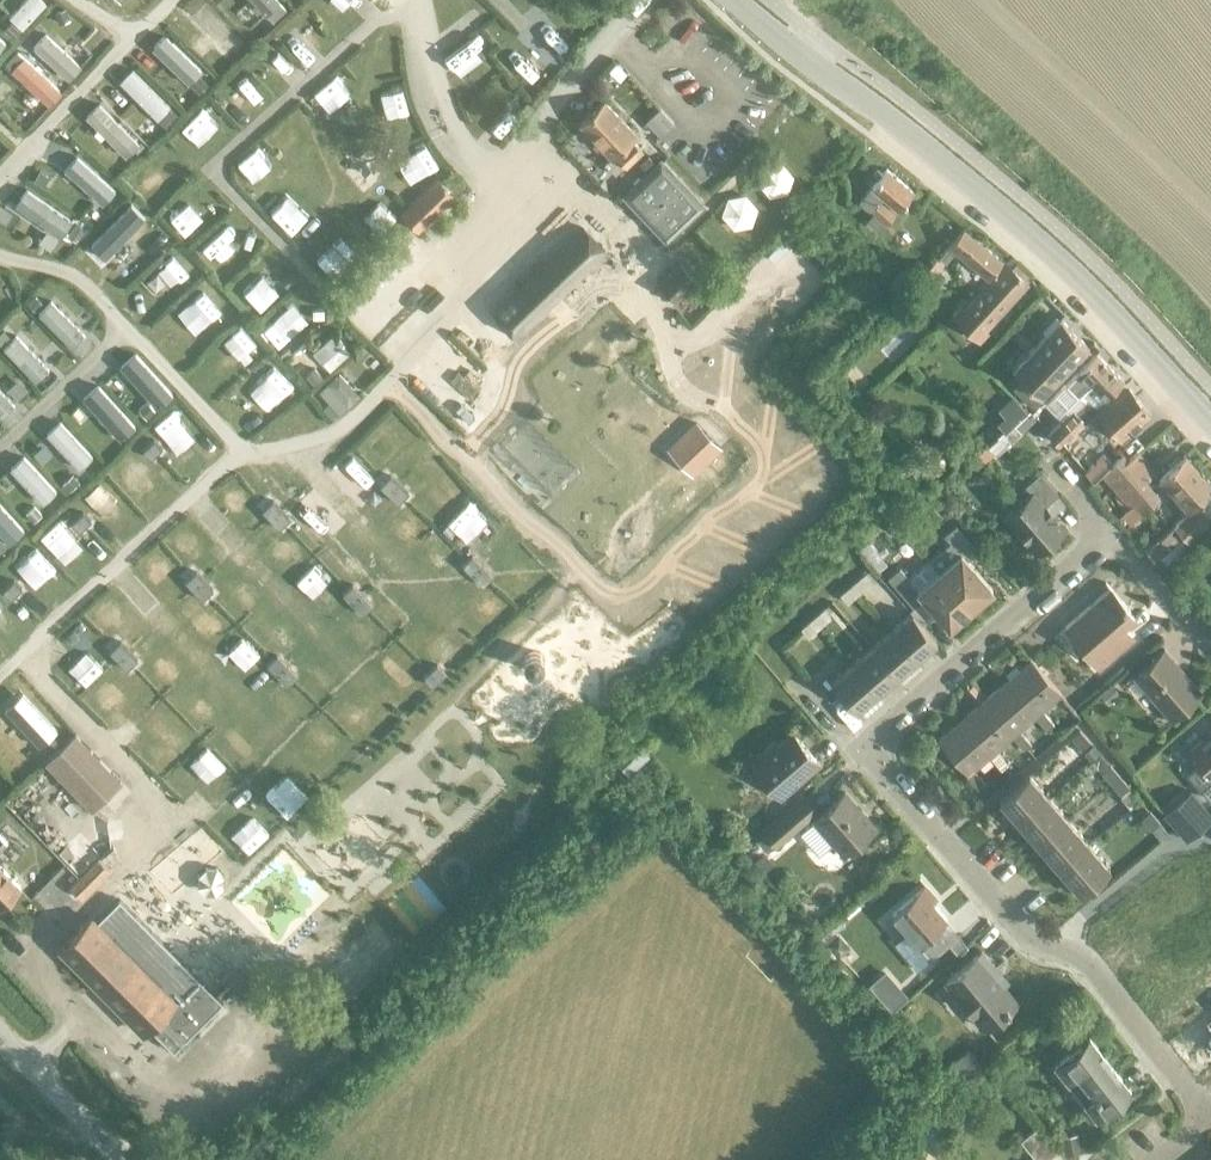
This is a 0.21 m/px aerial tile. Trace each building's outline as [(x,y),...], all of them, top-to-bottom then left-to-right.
[(10,14),(23,26),(46,0),(22,0),(10,14)] [(280,0),(254,0),(272,19),(286,7),(280,0)] [(80,63),(46,30),(33,43),(67,76),(80,63)] [(201,67),(165,31),(152,45),(188,81),(201,67)] [(61,89),(23,52),(11,65),(49,102),(61,89)] [(614,63),(607,70),(618,81),(625,73),(614,63)] [(170,103),(132,65),(119,78),(157,116),(170,103)] [(139,141),(98,99),(85,112),(125,154),(139,141)] [(614,175),(641,150),(630,139),(635,134),(603,101),(579,124),(609,156),(602,162),(614,175)] [(115,189),(77,153),(64,166),(102,202),(115,189)] [(660,160),(623,195),(628,200),(635,193),(647,207),(641,213),(648,221),(655,215),(667,228),(661,235),(665,239),(702,204),(660,160)] [(870,186),(858,200),(870,210),(879,200),(893,212),(911,191),(885,169),(880,174),(876,170),(871,176),(875,180),(870,186)] [(436,179),(415,199),(401,214),(417,231),(453,196),(436,179)] [(72,217),(25,184),(13,201),(60,234),(72,217)] [(884,223),(893,212),(879,200),(870,210),(884,223)] [(145,215),(131,201),(91,240),(105,255),(145,215)] [(523,283),(493,312),(515,335),(604,251),(581,227),(534,273),(523,283)] [(962,228),(937,257),(943,262),(953,250),(986,278),(1001,261),(962,228)] [(964,319),(977,332),(1024,282),(1005,264),(963,308),(960,305),(951,314),(960,323),(964,319)] [(84,332),(51,299),(38,312),(71,345),(84,332)] [(1039,393),(1087,347),(1059,317),(1010,365),(1022,378),(1012,388),(1032,408),(1043,397),(1039,393)] [(48,367),(15,333),(3,345),(35,379),(48,367)] [(173,391),(135,349),(120,363),(159,405),(173,391)] [(1060,420),(1047,433),(1056,443),(1057,444),(1071,432),(1072,433),(1096,411),(1106,401),(1103,397),(1120,380),(1094,353),(1064,383),(1053,393),(1066,405),(1055,415),(1060,420)] [(338,413),(338,414),(359,395),(338,372),(317,391),(328,403),(322,409),(331,419),(338,413)] [(136,424),(98,382),(83,395),(121,437),(136,424)] [(1106,401),(1096,411),(1100,416),(1096,419),(1105,431),(1109,428),(1119,438),(1149,413),(1125,385),(1106,401)] [(0,388),(0,415),(1,416),(14,403),(0,388)] [(1002,415),(995,422),(1003,431),(1026,410),(1012,395),(997,409),(1002,415)] [(1026,412),(1012,423),(1020,432),(1034,420),(1026,412)] [(92,454),(60,419),(47,431),(79,466),(92,454)] [(695,422),(667,449),(691,473),(719,447),(695,422)] [(1003,431),(1001,433),(1009,442),(1020,432),(1012,423),(1003,431)] [(1001,433),(987,445),(993,452),(994,454),(1009,442),(1001,433)] [(985,443),(976,451),(984,459),(993,452),(987,445),(985,443)] [(974,451),(965,459),(970,466),(977,466),(983,461),(974,451)] [(1157,498),(1144,483),(1154,474),(1135,452),(1126,461),(1121,455),(1110,464),(1100,473),(1128,507),(1132,503),(1140,512),(1157,498)] [(1100,453),(1082,469),(1092,480),(1100,473),(1110,464),(1100,453)] [(56,488),(23,454),(10,467),(42,501),(56,488)] [(1210,487),(1210,485),(1184,455),(1158,479),(1183,507),(1179,511),(1181,513),(1210,487)] [(1035,551),(1063,528),(1044,506),(1058,493),(1039,472),(1024,485),(1031,493),(1005,516),(1035,551)] [(931,496),(919,506),(925,513),(937,503),(931,496)] [(0,502),(0,531),(9,541),(23,528),(0,502)] [(1159,558),(1184,535),(1187,539),(1210,517),(1198,502),(1148,546),(1159,558)] [(949,542),(930,559),(974,611),(985,602),(981,597),(991,589),(966,559),(977,550),(955,525),(943,535),(949,542)] [(974,611),(930,559),(928,561),(908,578),(899,567),(887,577),(912,607),(923,597),(948,626),(958,617),(962,622),(974,611)] [(861,575),(850,584),(857,593),(869,583),(861,575)] [(850,584),(838,594),(846,603),(857,593),(850,584)] [(1118,629),(1133,616),(1125,607),(1126,606),(1109,588),(1064,627),(1077,642),(1081,638),(1091,650),(1086,655),(1098,668),(1129,642),(1118,629)] [(822,608),(811,618),(818,627),(830,617),(822,608)] [(891,629),(915,657),(936,640),(912,611),(891,629)] [(811,618),(800,628),(807,637),(818,627),(811,618)] [(891,629),(872,646),(896,674),(915,657),(891,629)] [(542,659),(543,653),(542,648),(540,645),(536,642),(531,641),(525,642),(522,644),(519,648),(518,653),(519,658),(521,662),(524,664),(529,666),(535,665),(538,663),(542,659)] [(872,646),(852,663),(876,691),(896,674),(872,646)] [(1170,719),(1201,692),(1184,673),(1183,673),(1174,663),(1175,662),(1163,649),(1132,675),(1170,719)] [(1036,714),(1034,716),(1046,730),(1053,723),(1041,709),(1059,694),(1030,660),(1006,680),(1036,714)] [(876,691),(852,663),(831,680),(855,709),(876,691)] [(1014,734),(1011,736),(1023,750),(1030,744),(1018,730),(1034,716),(1036,714),(1006,680),(984,699),(1014,734)] [(1111,682),(1100,692),(1108,702),(1119,692),(1111,682)] [(57,728),(24,689),(5,705),(39,744),(57,728)] [(991,753),(988,756),(1000,770),(1007,764),(995,750),(1011,736),(1014,734),(984,699),(961,719),(991,753)] [(972,769),(988,756),(991,753),(961,719),(938,739),(966,772),(964,774),(977,789),(984,783),(972,769)] [(1080,748),(1088,741),(1079,730),(1071,738),(1080,748)] [(1186,774),(1208,799),(1210,796),(1210,730),(1188,750),(1199,763),(1186,774)] [(818,763),(792,733),(777,745),(774,742),(751,763),(780,796),(818,763)] [(47,764),(91,808),(120,779),(76,735),(47,764)] [(1092,744),(1082,752),(1089,759),(1098,751),(1092,744)] [(642,749),(620,768),(627,776),(649,757),(642,749)] [(1110,783),(1119,776),(1109,765),(1101,773),(1110,783)] [(1019,823),(1048,798),(1028,774),(998,800),(1019,823)] [(1119,776),(1110,783),(1120,794),(1128,787),(1119,776)] [(1163,815),(1186,840),(1210,818),(1210,814),(1190,791),(1163,815)] [(814,820),(801,832),(820,853),(833,842),(843,854),(874,827),(843,792),(813,818),(814,820)] [(782,838),(817,809),(806,796),(771,826),(782,838)] [(1048,798),(1019,823),(1038,846),(1068,820),(1048,798)] [(1151,830),(1159,822),(1148,810),(1140,817),(1151,830)] [(1068,820),(1038,846),(1057,868),(1087,842),(1068,820)] [(1108,866),(1087,842),(1057,868),(1078,892),(1108,866)] [(80,897),(109,869),(96,856),(68,885),(80,897)] [(20,885),(0,866),(0,906),(20,885)] [(925,886),(891,914),(906,931),(892,943),(915,970),(929,958),(917,945),(946,921),(931,904),(936,900),(925,886)] [(89,917),(59,948),(143,1032),(148,1027),(172,1051),(222,1002),(197,977),(119,898),(95,923),(91,918),(89,917)] [(958,935),(947,944),(955,953),(966,944),(958,935)] [(980,950),(945,980),(985,1028),(1016,1001),(991,972),(995,968),(980,950)] [(885,971),(868,985),(888,1007),(904,994),(885,971)] [(1094,1120),(1130,1092),(1089,1039),(1053,1067),(1094,1120)] [(969,1047),(948,1064),(960,1078),(981,1061),(969,1047)] [(1055,1153),(1035,1129),(1020,1141),(1035,1159),(1046,1159),(1055,1153)] [(1077,1132),(1062,1134),(1064,1152),(1080,1150),(1077,1132)]
